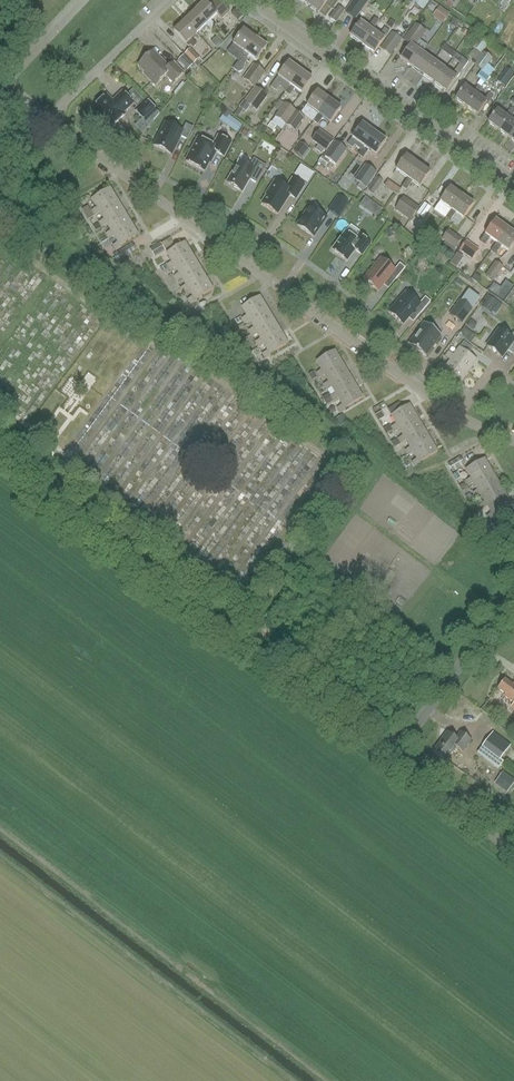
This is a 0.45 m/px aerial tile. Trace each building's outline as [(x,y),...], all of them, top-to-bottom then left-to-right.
[(213,21),(219,14),(224,19),(232,11),(221,0),(218,0),(212,6),(207,1),(197,11),(209,24),(215,30),(218,27),(213,21)] [(309,5),(320,13),(326,17),(338,0),(313,0),(309,5)] [(370,0),(355,0),(347,11),(357,19),(370,0)] [(429,0),(413,0),(413,1),(424,10),(430,1),(429,0)] [(500,3),(501,4),(500,6),(504,9),(505,7),(506,8),(512,0),(502,0),(500,3)] [(444,23),(450,14),(440,7),(433,16),(444,23)] [(245,15),(238,8),(231,14),(238,22),(245,15)] [(199,34),(209,24),(197,11),(187,21),(198,33),(199,34)] [(375,31),(382,22),(377,18),(371,27),(363,22),(352,37),(365,45),(375,31)] [(174,31),(189,47),(191,46),(194,48),(197,45),(192,39),(198,33),(187,21),(186,20),(174,31)] [(415,46),(426,30),(424,29),(424,30),(416,24),(404,40),(412,46),(402,59),(414,68),(425,53),(415,46)] [(375,31),(365,45),(376,54),(392,32),(387,28),(382,35),(375,31)] [(246,54),(257,39),(244,29),(233,44),(229,50),(234,53),(238,48),(246,54)] [(394,32),(383,49),(392,56),(404,39),(394,32)] [(216,47),(222,41),(217,36),(211,42),(216,47)] [(475,47),(482,53),(489,43),(482,37),(474,47),(475,47)] [(247,68),(247,65),(252,57),(259,62),(270,47),(258,38),(257,39),(246,54),(236,69),(241,73),(244,72),(247,68)] [(448,46),(444,51),(455,59),(459,54),(448,46)] [(483,54),(482,53),(475,47),(470,55),(478,61),(483,54)] [(192,48),(186,54),(196,64),(202,58),(192,48)] [(482,86),(492,73),(486,68),(493,58),(492,58),(494,56),(486,50),(483,54),(478,61),(475,65),(482,70),(477,77),(481,80),(478,84),(480,86),(475,93),(467,87),(457,100),(469,108),(478,95),(479,96),(484,89),(483,88),(482,86)] [(171,68),(155,52),(139,67),(146,74),(145,75),(157,87),(167,77),(175,86),(187,75),(176,63),(171,68)] [(425,53),(414,68),(425,76),(436,61),(425,53)] [(448,69),(437,85),(448,93),(459,78),(458,77),(466,67),(467,68),(470,63),(459,54),(455,59),(461,63),(453,73),(448,69)] [(186,55),(181,60),(190,69),(195,65),(186,55)] [(436,61),(425,76),(437,85),(448,69),(436,61)] [(287,92),(303,71),(291,62),(273,87),(279,91),(282,88),(287,92)] [(256,88),(267,72),(256,64),(244,80),(256,88)] [(499,81),(507,87),(513,77),(513,72),(508,68),(499,81)] [(304,94),(315,79),(303,71),(287,92),(292,95),(297,89),(304,94)] [(246,102),(252,106),(259,111),(268,97),(256,88),(246,102)] [(156,103),(168,102),(166,89),(155,91),(156,103)] [(321,114),(332,99),(320,91),(304,113),(310,117),(315,110),(321,114)] [(104,115),(115,127),(127,116),(125,114),(137,104),(126,93),(119,99),(120,99),(116,103),(110,96),(97,108),(100,111),(99,112),(103,116),(104,115)] [(478,95),(469,108),(480,116),(489,103),(490,104),(495,96),(491,93),(486,101),(479,96),(478,95)] [(158,111),(146,99),(134,111),(146,123),(158,111)] [(321,125),(326,118),(332,123),(343,108),(332,99),(321,114),(316,121),(321,125)] [(286,103),(277,117),(287,125),(297,111),(286,103)] [(490,123),(501,131),(510,118),(512,120),(513,116),(513,110),(512,109),(507,116),(499,110),(490,123)] [(288,126),(297,132),(307,118),(298,112),(288,126)] [(242,125),(228,114),(222,121),(237,132),(242,125)] [(501,131),(512,139),(513,136),(513,121),(512,120),(510,118),(501,131)] [(169,123),(157,146),(174,154),(183,137),(190,140),(196,128),(189,125),(185,132),(169,123)] [(366,147),(377,132),(365,124),(350,145),(354,148),(359,142),(366,147)] [(313,142),(326,151),(328,152),(336,142),(321,131),(313,142)] [(366,158),(371,151),(378,156),(389,141),(377,132),(366,147),(361,154),(366,158)] [(226,157),(234,143),(221,136),(216,146),(202,138),(189,162),(207,171),(214,159),(216,160),(219,153),(226,157)] [(302,141),(294,149),(302,156),(310,148),(302,141)] [(337,142),(326,158),(337,166),(348,150),(337,142)] [(113,150),(124,154),(126,149),(119,146),(120,145),(116,143),(113,150)] [(410,179),(420,164),(408,155),(397,170),(410,179)] [(242,162),(230,183),(245,192),(253,179),(260,184),(269,167),(257,159),(252,168),(242,162)] [(409,189),(414,182),(421,187),(432,173),(420,164),(410,179),(404,186),(409,189)] [(378,173),(367,165),(355,180),(367,188),(378,173)] [(383,183),(383,182),(377,178),(376,178),(368,190),(375,194),(383,183)] [(265,204),(280,214),(292,195),(299,200),(307,187),(295,180),(289,189),(277,181),(268,195),(270,196),(265,204)] [(396,195),(400,190),(388,181),(385,185),(384,186),(396,195)] [(112,188),(94,199),(99,208),(94,211),(97,215),(102,212),(101,211),(119,200),(112,188)] [(454,211),(464,196),(453,188),(442,202),(443,203),(440,206),(451,214),(454,211)] [(338,195),(328,210),(338,218),(349,203),(338,195)] [(464,196),(454,211),(466,219),(476,205),(464,196)] [(421,208),(406,197),(396,209),(412,221),(421,208)] [(106,219),(101,222),(104,227),(109,224),(108,223),(127,212),(119,200),(101,211),(102,212),(106,219)] [(432,207),(427,203),(419,214),(424,218),(432,207)] [(88,206),(82,210),(88,220),(94,216),(88,206)] [(328,219),(313,208),(300,226),(316,237),(328,219)] [(113,231),(108,234),(111,239),(116,236),(115,234),(134,223),(127,212),(108,223),(109,224),(113,231)] [(500,244),(510,229),(498,221),(482,242),(487,245),(492,238),(500,244)] [(120,242),(115,245),(118,251),(124,247),(123,246),(141,235),(134,223),(115,234),(116,236),(120,242)] [(504,247),(511,252),(513,247),(513,232),(510,229),(500,244),(494,252),(498,255),(504,247)] [(450,230),(443,240),(457,250),(464,240),(450,230)] [(358,240),(349,233),(335,251),(349,261),(357,251),(365,256),(373,244),(362,236),(358,240)] [(481,251),(468,241),(461,251),(474,260),(481,251)] [(188,242),(169,253),(175,262),(170,265),(173,270),(178,267),(176,265),(195,254),(188,242)] [(117,262),(137,250),(133,243),(114,255),(117,262)] [(162,243),(152,249),(156,256),(166,251),(162,243)] [(176,265),(178,267),(182,274),(177,277),(180,282),(185,279),(184,277),(202,266),(195,254),(176,265)] [(397,271),(383,259),(367,280),(381,291),(394,275),(399,279),(408,269),(402,264),(397,271)] [(495,282),(506,268),(498,262),(488,276),(495,282)] [(184,277),(185,279),(189,285),(184,289),(187,294),(192,290),(191,289),(209,278),(202,266),(184,277)] [(504,287),(513,274),(507,269),(497,282),(504,287)] [(196,297),(191,300),(194,305),(199,302),(198,301),(216,289),(209,278),(191,289),(192,290),(196,297)] [(472,308),(480,298),(471,291),(463,302),(461,300),(450,315),(462,324),(473,309),(472,308)] [(423,304),(409,293),(392,313),(406,325),(419,309),(424,313),(433,303),(428,298),(423,304)] [(263,296),(244,308),(249,317),(244,320),(247,324),(253,321),(251,319),(270,308),(263,296)] [(492,314),(499,303),(489,296),(482,307),(492,314)] [(256,328),(251,331),(254,336),(259,333),(258,331),(277,320),(270,308),(251,319),(253,321),(256,328)] [(277,320),(258,331),(259,333),(263,340),(258,343),(261,348),(266,345),(265,343),(284,332),(277,320)] [(427,324),(411,345),(428,357),(444,336),(427,324)] [(466,327),(460,335),(472,342),(477,334),(466,327)] [(485,346),(502,358),(508,350),(513,354),(513,334),(513,333),(511,337),(499,328),(485,346)] [(265,343),(266,345),(270,351),(265,354),(268,359),(274,356),(273,355),(291,344),(284,332),(265,343)] [(451,351),(448,356),(453,360),(454,358),(471,371),(480,360),(462,347),(456,355),(451,351)] [(337,351),(319,362),(324,370),(319,373),(322,378),(327,375),(326,373),(344,362),(337,351)] [(443,362),(440,367),(445,371),(446,370),(463,382),(471,371),(454,358),(453,360),(448,366),(443,362)] [(331,382),(326,385),(329,390),(334,387),(333,385),(351,374),(344,362),(326,373),(327,375),(331,382)] [(351,374),(333,385),(334,387),(338,394),(333,397),(336,402),(341,399),(340,397),(358,386),(351,374)] [(340,397),(341,399),(345,405),(340,408),(343,413),(348,410),(347,409),(365,398),(358,386),(340,397)] [(398,424),(393,427),(396,432),(401,429),(400,427),(419,416),(412,404),(393,415),(398,424)] [(400,427),(401,429),(405,436),(401,439),(403,443),(408,440),(407,439),(426,428),(419,416),(400,427)] [(412,447),(407,450),(410,455),(415,452),(415,451),(433,440),(426,428),(407,439),(408,440),(412,447)] [(420,459),(414,462),(417,467),(423,463),(422,462),(440,451),(433,440),(415,451),(415,452),(420,459)] [(461,457),(448,464),(453,473),(466,466),(461,457)] [(474,477),(468,480),(471,486),(477,483),(475,480),(494,470),(487,458),(468,468),(474,477)] [(480,489),(475,492),(478,497),(483,494),(482,492),(501,481),(494,470),(475,480),(477,483),(480,489)] [(487,501),(482,504),(485,509),(490,506),(489,504),(508,493),(501,481),(482,492),(483,494),(487,501)] [(489,516),(492,521),(497,517),(496,516),(513,505),(513,504),(508,493),(489,504),(490,506),(494,513),(489,516)] [(508,679),(501,688),(508,693),(506,695),(513,700),(513,684),(508,679)] [(512,745),(494,731),(477,752),(495,766),(512,745)] [(465,753),(474,741),(463,733),(459,739),(450,733),(436,751),(448,760),(458,747),(465,753)] [(513,784),(513,780),(503,772),(494,784),(507,793),(513,784)]
